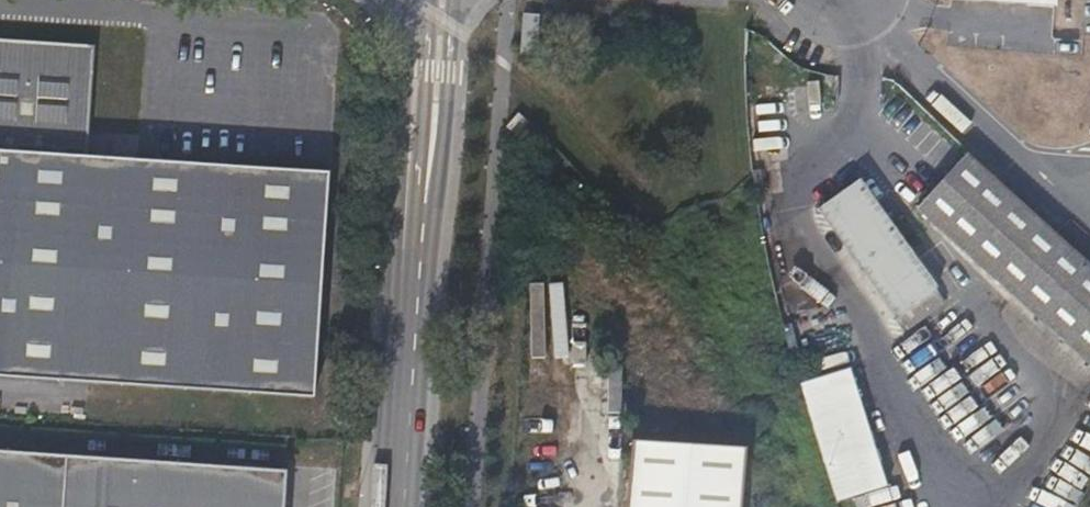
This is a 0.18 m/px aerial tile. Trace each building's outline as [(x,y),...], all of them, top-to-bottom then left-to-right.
[(521,10),(520,24),(537,26),(537,10),(521,10)] [(582,15),(561,13),(559,32),(581,33),(582,15)] [(537,26),(520,24),(519,48),(536,49),(537,26)] [(308,396),(323,170),(81,154),(89,44),(0,39),(0,374),(308,396)] [(547,139),(519,113),(512,121),(506,126),(534,153),(547,139)] [(962,152),(912,207),(1089,369),(1089,269),(962,152)] [(854,178),(814,207),(890,314),(931,286),(854,178)] [(772,270),(779,304),(789,303),(782,268),(772,270)] [(785,327),(796,363),(805,360),(795,324),(785,327)] [(800,384),(835,504),(885,489),(851,370),(800,384)] [(1080,425),(1073,434),(1089,448),(1089,433),(1080,425)] [(627,506),(737,506),(742,451),(633,443),(627,506)] [(0,454),(0,506),(278,506),(280,467),(0,454)]
